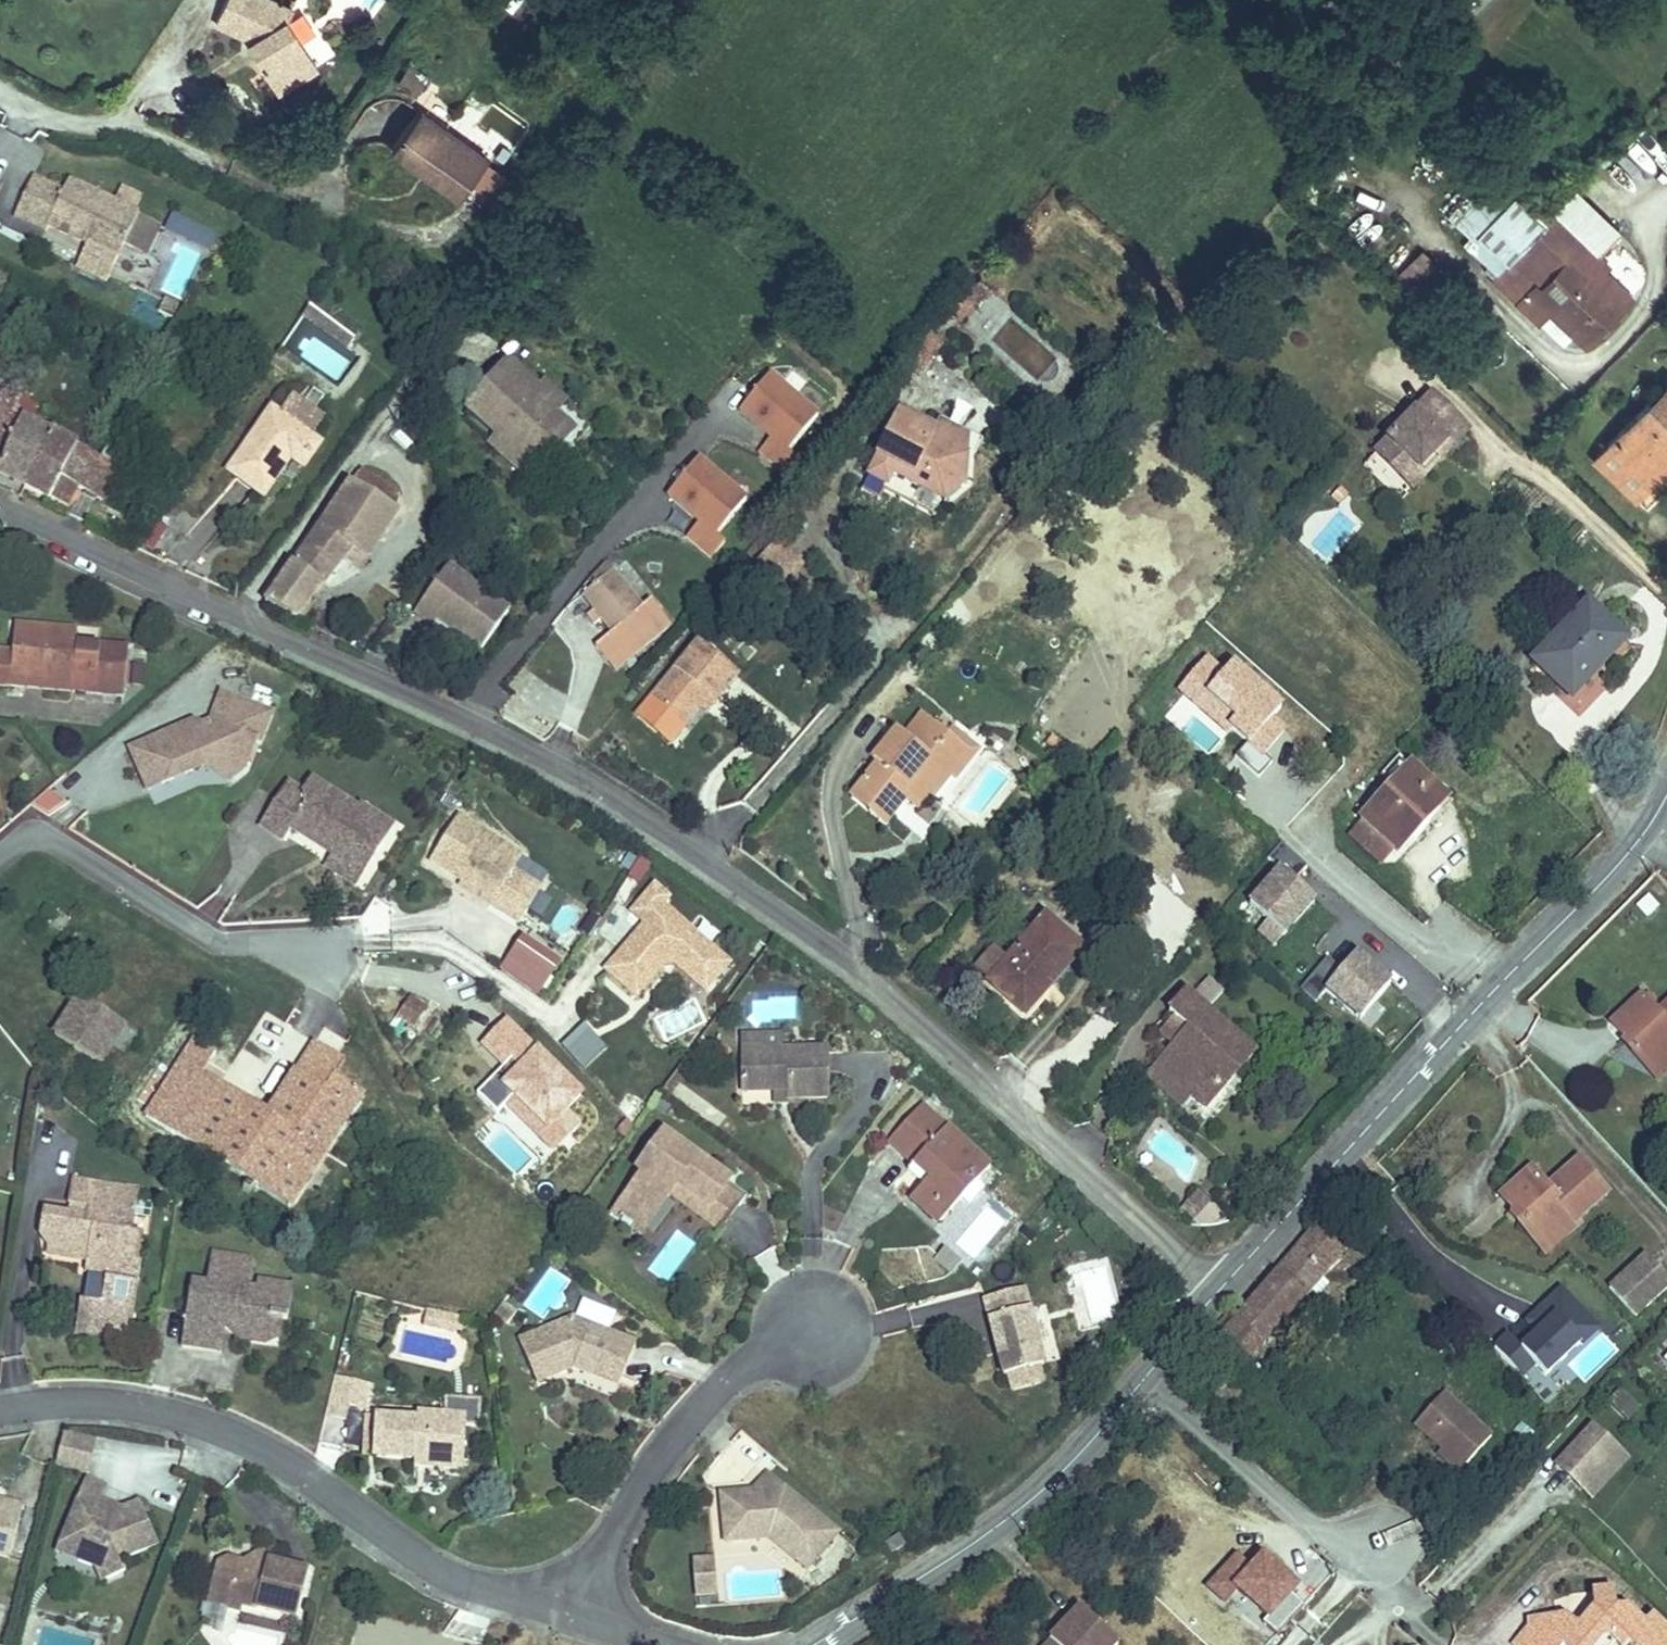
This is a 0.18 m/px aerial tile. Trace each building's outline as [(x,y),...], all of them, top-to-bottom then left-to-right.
[(292,10),(271,0),(226,0),(215,22),(253,40),(267,62),(260,66),(276,92),(316,66),(287,20),(292,10)] [(267,62),(254,42),(247,46),(260,66),(267,62)] [(408,66),(398,82),(417,94),(427,78),(408,66)] [(392,151),(459,198),(466,188),(487,159),(420,111),(392,151)] [(507,173),(487,159),(466,188),(486,202),(507,173)] [(46,230),(49,225),(87,244),(76,266),(105,280),(123,244),(138,215),(69,181),(63,193),(33,178),(15,214),(46,230)] [(1553,209),(1598,250),(1618,228),(1574,188),(1553,209)] [(1587,346),(1632,296),(1597,263),(1604,255),(1598,250),(1553,209),(1546,217),(1516,192),(1476,235),(1480,239),(1507,264),(1497,274),(1522,296),(1516,303),(1540,325),(1551,313),(1587,346)] [(224,235),(176,213),(167,232),(215,255),(224,235)] [(138,215),(123,244),(145,255),(159,226),(138,215)] [(1507,264),(1480,239),(1473,232),(1463,243),(1497,274),(1507,264)] [(1413,304),(1444,273),(1421,250),(1390,280),(1413,304)] [(1597,263),(1605,271),(1612,263),(1604,255),(1597,263)] [(1522,296),(1497,274),(1491,280),(1516,303),(1522,296)] [(163,300),(158,311),(172,318),(177,306),(163,300)] [(340,329),(310,306),(301,318),(333,339),(340,329)] [(354,339),(340,329),(333,339),(348,348),(354,339)] [(924,369),(944,341),(928,331),(909,359),(924,369)] [(535,455),(554,455),(572,434),(578,440),(589,428),(513,358),(468,407),(506,442),(499,451),(521,471),(535,455)] [(788,451),(817,417),(769,376),(739,411),(771,438),(758,453),(783,474),(796,459),(788,451)] [(1666,455),(1666,384),(1594,459),(1635,499),(1666,467),(1666,466),(1661,461),(1666,455)] [(30,423),(37,409),(26,404),(31,392),(16,385),(11,397),(5,395),(0,405),(0,474),(26,487),(52,435),(30,423)] [(229,471),(262,496),(290,458),(303,468),(319,446),(310,439),(323,421),(313,414),(324,399),(313,391),(302,406),(292,399),(279,416),(272,411),(229,471)] [(1462,426),(1431,397),(1376,453),(1406,483),(1462,426)] [(901,411),(867,475),(887,486),(893,475),(898,467),(914,476),(910,484),(925,492),(927,488),(947,499),(965,484),(967,455),(975,459),(983,445),(940,423),(936,430),(901,411)] [(1468,432),(1462,426),(1406,483),(1412,489),(1468,432)] [(49,499),(51,496),(60,478),(78,488),(102,501),(119,469),(121,470),(135,444),(114,433),(99,460),(52,435),(26,487),(49,499)] [(491,443),(499,451),(506,442),(498,435),(491,443)] [(521,471),(531,480),(554,455),(535,455),(521,471)] [(745,500),(697,460),(668,495),(699,522),(686,537),(711,558),(724,542),(716,535),(745,500)] [(898,467),(893,475),(910,484),(914,476),(898,467)] [(361,469),(352,482),(390,507),(396,498),(397,492),(361,469)] [(60,478),(51,496),(68,505),(78,488),(60,478)] [(397,512),(390,507),(352,482),(321,524),(368,555),(397,512)] [(927,488),(925,492),(944,502),(947,499),(927,488)] [(342,559),(359,570),(368,555),(321,524),(265,603),(296,618),(342,559)] [(509,612),(447,567),(415,612),(432,625),(438,617),(441,613),(460,627),(457,631),(482,649),(509,612)] [(612,571),(593,587),(582,595),(594,610),(587,615),(594,624),(601,619),(612,633),(595,647),(614,670),(644,646),(645,647),(671,625),(651,601),(642,608),(612,571)] [(1587,606),(1534,661),(1571,696),(1623,641),(1587,606)] [(438,617),(457,631),(460,627),(441,613),(438,617)] [(0,651),(0,685),(10,686),(11,677),(72,682),(74,664),(96,666),(94,694),(123,697),(128,649),(75,644),(77,632),(14,627),(12,652),(0,651)] [(684,727),(700,707),(708,698),(713,703),(736,675),(698,643),(651,700),(684,727)] [(1206,660),(1180,689),(1199,706),(1209,695),(1237,719),(1229,728),(1246,743),(1234,757),(1258,778),(1271,763),(1262,755),(1278,738),(1274,735),(1280,728),(1271,720),(1280,709),(1232,667),(1224,676),(1206,660)] [(10,686),(94,694),(96,666),(74,664),(72,682),(11,677),(10,686)] [(176,730),(130,750),(147,790),(193,770),(192,768),(203,763),(214,758),(243,770),(254,742),(259,744),(270,715),(221,695),(210,723),(195,729),(179,737),(176,730)] [(1237,719),(1209,695),(1199,706),(1227,730),(1229,728),(1237,719)] [(708,698),(700,707),(706,712),(713,703),(708,698)] [(968,752),(947,735),(921,714),(902,736),(897,731),(872,761),(878,765),(856,792),(874,807),(868,813),(884,826),(905,800),(915,808),(927,793),(932,797),(968,752)] [(176,730),(179,737),(195,729),(192,723),(176,730)] [(947,735),(968,752),(949,775),(954,779),(977,751),(951,730),(947,735)] [(203,763),(229,781),(243,770),(214,758),(203,763)] [(1410,767),(1401,759),(1383,779),(1392,787),(1410,767)] [(1442,797),(1416,773),(1410,767),(1392,787),(1362,819),(1365,823),(1398,852),(1428,820),(1424,816),(1442,797)] [(260,825),(284,840),(292,828),(333,854),(340,844),(346,848),(349,865),(363,874),(386,840),(360,823),(357,810),(356,809),(310,780),(301,793),(286,783),(260,825)] [(1170,780),(1160,790),(1172,801),(1182,792),(1170,780)] [(32,805),(49,814),(67,803),(49,790),(32,805)] [(1161,812),(1172,801),(1160,790),(1150,801),(1161,812)] [(874,807),(856,792),(850,798),(868,813),(874,807)] [(1446,800),(1442,797),(1424,816),(1428,820),(1446,800)] [(360,823),(386,840),(394,827),(359,805),(356,809),(357,810),(360,823)] [(512,852),(458,817),(430,861),(461,881),(492,901),(490,905),(519,923),(540,889),(512,872),(503,866),(512,852)] [(1393,848),(1365,823),(1350,839),(1378,865),(1393,848)] [(356,885),(363,874),(349,865),(346,848),(340,844),(333,854),(325,865),(356,885)] [(1307,869),(1281,845),(1267,860),(1279,871),(1249,905),(1267,921),(1284,936),(1315,901),(1294,882),(1307,869)] [(503,866),(512,872),(521,858),(512,852),(503,866)] [(641,881),(650,862),(635,855),(627,874),(641,881)] [(459,885),(490,905),(492,901),(461,881),(459,885)] [(645,925),(605,970),(636,997),(664,966),(663,960),(674,960),(675,965),(693,982),(704,970),(716,981),(729,966),(663,907),(669,900),(655,887),(631,913),(645,925)] [(579,931),(590,938),(601,920),(591,913),(579,931)] [(362,916),(363,951),(391,950),(390,915),(362,916)] [(1045,919),(1002,966),(998,971),(988,982),(1024,1015),(1081,952),(1045,919)] [(1274,946),(1284,936),(1267,921),(1258,931),(1274,946)] [(1327,959),(1300,990),(1315,1003),(1326,990),(1360,1020),(1391,985),(1355,954),(1341,971),(1327,959)] [(988,982),(998,971),(1002,966),(990,955),(976,971),(988,982)] [(389,1028),(400,1036),(408,1025),(410,1028),(411,1026),(423,1008),(420,1006),(433,989),(455,1004),(465,989),(432,966),(389,1028)] [(693,982),(705,993),(716,981),(704,970),(693,982)] [(1236,1073),(1253,1054),(1206,1012),(1223,993),(1208,979),(1191,998),(1186,994),(1169,1013),(1175,1018),(1168,1027),(1186,1044),(1180,1050),(1174,1046),(1158,1064),(1191,1095),(1205,1107),(1222,1088),(1214,1081),(1228,1066),(1236,1073)] [(1657,1015),(1650,1008),(1654,1004),(1647,996),(1643,1000),(1641,998),(1612,1025),(1625,1038),(1629,1035),(1638,1045),(1635,1049),(1631,1052),(1649,1071),(1666,1054),(1666,1006),(1657,1015)] [(54,1036),(100,1065),(124,1027),(79,998),(54,1036)] [(408,1025),(400,1036),(407,1041),(416,1030),(411,1026),(410,1028),(408,1025)] [(1186,1044),(1168,1027),(1161,1034),(1174,1046),(1180,1050),(1186,1044)] [(1629,1035),(1625,1038),(1635,1049),(1638,1045),(1629,1035)] [(781,1036),(743,1036),(743,1090),(775,1090),(789,1090),(789,1098),(791,1098),(827,1098),(827,1051),(781,1051),(781,1036)] [(129,1107),(207,1157),(243,1100),(202,1074),(215,1053),(194,1040),(159,1095),(143,1085),(129,1107)] [(207,1157),(288,1209),(361,1092),(335,1076),(344,1061),(315,1043),(268,1116),(243,1100),(207,1157)] [(1649,1071),(1657,1080),(1666,1071),(1666,1054),(1649,1071)] [(1191,1095),(1158,1064),(1148,1075),(1182,1105),(1191,1095)] [(1214,1081),(1222,1088),(1236,1073),(1228,1066),(1214,1081)] [(775,1090),(775,1104),(790,1104),(791,1098),(789,1098),(789,1090),(775,1090)] [(913,1164),(929,1179),(911,1199),(931,1217),(938,1209),(952,1212),(963,1200),(969,1206),(985,1189),(978,1183),(991,1169),(922,1106),(888,1141),(913,1164)] [(658,1152),(613,1213),(623,1221),(622,1223),(630,1229),(631,1227),(641,1234),(670,1195),(715,1228),(736,1200),(691,1167),(697,1158),(663,1133),(653,1148),(658,1152)] [(636,1170),(642,1174),(658,1152),(653,1148),(636,1170)] [(697,1158),(691,1167),(724,1191),(730,1182),(697,1158)] [(1606,1194),(1578,1161),(1546,1189),(1530,1171),(1500,1197),(1513,1211),(1517,1208),(1526,1219),(1522,1222),(1519,1225),(1536,1245),(1564,1220),(1561,1216),(1565,1213),(1574,1222),(1606,1194)] [(908,1169),(924,1184),(929,1179),(913,1164),(908,1169)] [(80,1300),(75,1333),(130,1333),(141,1263),(137,1262),(142,1234),(132,1233),(138,1193),(98,1187),(99,1181),(74,1177),(73,1183),(71,1183),(68,1204),(87,1207),(86,1217),(66,1214),(42,1210),(38,1233),(49,1235),(48,1246),(46,1255),(86,1261),(84,1270),(106,1273),(101,1303),(80,1300)] [(98,1187),(138,1193),(139,1187),(99,1181),(98,1187)] [(1198,1188),(1180,1208),(1209,1234),(1227,1215),(1198,1188)] [(66,1214),(86,1217),(87,1207),(68,1204),(66,1214)] [(1513,1211),(1522,1222),(1526,1219),(1517,1208),(1513,1211)] [(931,1217),(940,1225),(952,1212),(938,1209),(931,1217)] [(1564,1220),(1536,1245),(1544,1254),(1577,1225),(1565,1213),(1561,1216),(1564,1220)] [(1318,1227),(1278,1273),(1305,1297),(1345,1251),(1318,1227)] [(38,1233),(48,1246),(49,1235),(38,1233)] [(962,1263),(945,1247),(933,1260),(951,1276),(962,1263)] [(1636,1317),(1666,1288),(1666,1278),(1645,1254),(1609,1288),(1636,1317)] [(191,1282),(181,1344),(221,1350),(225,1325),(226,1319),(244,1321),(242,1331),(281,1337),(283,1320),(287,1320),(288,1315),(277,1314),(280,1296),(255,1292),(255,1294),(247,1293),(252,1261),(211,1255),(207,1284),(191,1282)] [(1305,1297),(1278,1273),(1235,1320),(1262,1344),(1305,1297)] [(255,1292),(280,1296),(277,1314),(288,1315),(293,1285),(257,1280),(255,1292)] [(1525,1318),(1537,1331),(1520,1347),(1509,1336),(1496,1348),(1507,1359),(1524,1377),(1537,1365),(1546,1375),(1597,1326),(1571,1298),(1559,1286),(1525,1318)] [(1039,1367),(1043,1366),(1024,1289),(984,1299),(995,1344),(1001,1343),(1003,1351),(998,1352),(1004,1376),(1008,1375),(1039,1367)] [(494,1314),(508,1324),(516,1312),(503,1303),(494,1314)] [(423,1326),(446,1331),(449,1314),(426,1309),(423,1326)] [(446,1331),(456,1333),(457,1331),(461,1332),(465,1318),(449,1314),(446,1331)] [(241,1340),(266,1344),(281,1337),(242,1331),(244,1321),(226,1319),(225,1325),(241,1340)] [(518,1342),(536,1383),(561,1373),(556,1362),(570,1356),(577,1358),(573,1368),(596,1377),(600,1368),(622,1377),(635,1344),(573,1319),(518,1342)] [(1215,1343),(1242,1368),(1262,1344),(1235,1320),(1215,1343)] [(556,1362),(561,1373),(573,1368),(577,1358),(570,1356),(556,1362)] [(1012,1391),(1043,1383),(1039,1367),(1008,1375),(1012,1391)] [(596,1377),(618,1386),(622,1377),(600,1368),(596,1377)] [(334,1375),(325,1416),(346,1421),(349,1407),(368,1411),(370,1384),(334,1375)] [(1639,1408),(1620,1391),(1609,1403),(1628,1420),(1639,1408)] [(1463,1468),(1492,1436),(1444,1392),(1415,1424),(1463,1468)] [(417,1455),(463,1457),(465,1414),(418,1412),(418,1417),(376,1415),(374,1457),(416,1460),(417,1455)] [(364,1457),(374,1457),(376,1415),(366,1415),(364,1457)] [(1582,1490),(1618,1451),(1591,1427),(1555,1465),(1582,1490)] [(55,1465),(87,1473),(95,1441),(64,1433),(55,1465)] [(1618,1451),(1582,1490),(1590,1498),(1626,1459),(1618,1451)] [(415,1467),(462,1470),(463,1457),(417,1455),(416,1460),(415,1460),(415,1467)] [(727,1542),(770,1538),(807,1569),(837,1533),(768,1475),(754,1492),(756,1494),(752,1498),(746,1493),(723,1495),(727,1542)] [(87,1479),(65,1532),(86,1540),(78,1561),(96,1568),(101,1580),(124,1571),(120,1561),(156,1545),(137,1503),(112,1514),(97,1508),(105,1486),(87,1479)] [(9,1558),(23,1506),(2,1500),(1,1506),(0,1506),(0,1556),(9,1558)] [(57,1552),(78,1561),(86,1540),(65,1532),(57,1552)] [(885,1544),(891,1553),(904,1544),(898,1535),(885,1544)] [(244,1563),(264,1568),(266,1561),(262,1549),(244,1563)] [(216,1565),(208,1595),(296,1618),(308,1571),(266,1561),(264,1568),(227,1558),(216,1565)] [(696,1595),(717,1594),(714,1561),(693,1563),(696,1595)] [(1605,1634),(1609,1634),(1620,1644),(1625,1644),(1628,1642),(1631,1644),(1666,1644),(1666,1625),(1656,1614),(1648,1622),(1621,1597),(1615,1603),(1614,1586),(1590,1587),(1591,1608),(1577,1622),(1565,1611),(1527,1617),(1528,1625),(1510,1644),(1562,1644),(1565,1642),(1569,1644),(1594,1644),(1605,1634)] [(206,1602),(241,1611),(243,1604),(208,1595),(206,1602)] [(1079,1608),(1049,1640),(1055,1644),(1117,1644),(1118,1644),(1079,1608)]
